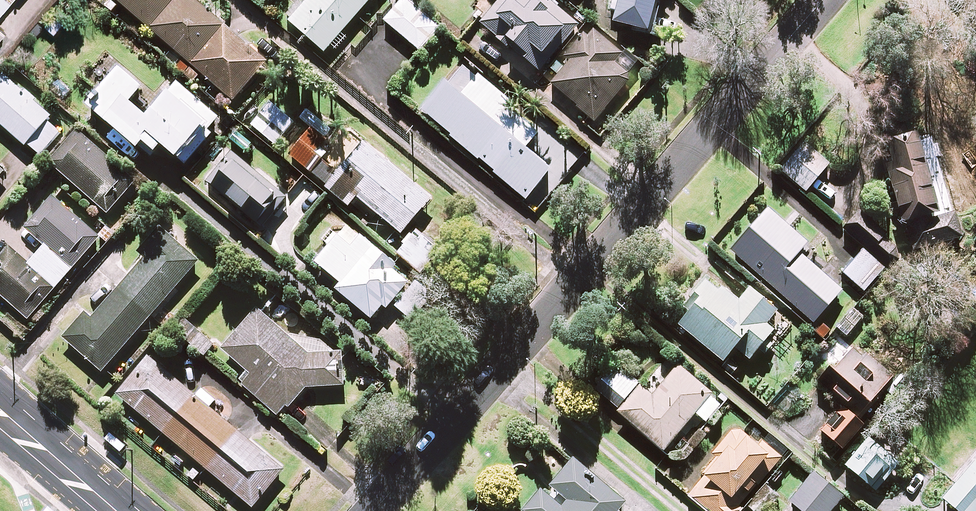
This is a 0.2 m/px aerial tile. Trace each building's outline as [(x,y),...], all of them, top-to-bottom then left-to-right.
[(11,0),(0,0),(0,12),(11,0)] [(195,0),(117,0),(235,102),(268,64),(195,0)] [(291,23),(326,54),(374,0),(311,0),(291,23)] [(406,0),(404,0),(385,23),(421,52),(441,28),(406,0)] [(481,24),(540,75),(548,66),(542,61),(577,22),(553,1),(549,5),(544,0),(502,0),(481,24)] [(616,25),(650,34),(657,4),(660,0),(623,0),(616,25)] [(640,71),(591,29),(567,58),(573,63),(553,86),(596,123),(640,71)] [(162,104),(121,69),(89,106),(152,161),(164,147),(182,162),(218,119),(179,85),(162,104)] [(4,76),(0,80),(0,124),(38,157),(63,129),(4,76)] [(449,85),(425,112),(537,211),(582,160),(555,136),(536,157),(528,150),(540,136),(515,114),(518,110),(481,77),(463,97),(449,85)] [(295,124),(270,104),(252,127),(277,146),(295,124)] [(350,159),(314,129),(292,157),(351,206),(358,198),(403,236),(433,200),(363,143),(350,159)] [(137,184),(78,132),(50,163),(109,215),(137,184)] [(945,217),(922,140),(883,152),(913,253),(964,238),(956,213),(945,217)] [(831,165),(806,145),(783,172),(808,193),(831,165)] [(283,194),(236,160),(215,189),(262,223),(283,194)] [(53,197),(26,228),(45,245),(29,263),(9,246),(0,257),(0,294),(29,319),(99,238),(53,197)] [(809,245),(769,210),(732,252),(815,325),(843,292),(801,255),(809,245)] [(903,251),(862,213),(845,230),(866,249),(844,273),(865,293),(903,251)] [(338,291),(373,320),(384,307),(389,311),(410,285),(393,271),(397,266),(346,224),(315,262),(343,285),(338,291)] [(440,252),(416,232),(398,254),(422,274),(440,252)] [(197,262),(165,234),(91,319),(84,313),(62,338),(101,372),(197,262)] [(720,293),(708,283),(691,305),(696,309),(681,327),(726,364),(737,350),(752,361),(775,333),(767,326),(778,313),(752,291),(741,304),(723,290),(720,293)] [(310,356),(259,311),(224,351),(250,373),(241,383),(280,417),(289,407),(290,408),(307,389),(346,387),(344,357),(310,356)] [(215,346),(186,321),(176,332),(206,357),(215,346)] [(896,377),(858,346),(838,370),(834,367),(820,384),(848,406),(824,434),(845,451),(864,428),(858,423),(896,377)] [(153,355),(119,396),(256,510),(267,510),(268,510),(259,503),(285,472),(209,409),(216,401),(203,390),(197,397),(181,384),(183,381),(153,355)] [(675,373),(664,364),(643,387),(628,374),(605,401),(665,453),(697,415),(707,424),(724,405),(680,367),(675,373)] [(738,427),(715,453),(723,460),(690,497),(706,510),(741,510),(732,503),(745,488),(752,495),(780,463),(738,427)] [(897,468),(867,442),(846,467),(877,492),(897,468)] [(962,469),(966,473),(943,500),(956,510),(975,510),(975,454),(962,469)] [(575,462),(546,497),(542,493),(527,510),(621,510),(626,505),(575,462)] [(814,474),(790,502),(801,510),(834,510),(844,499),(814,474)]
